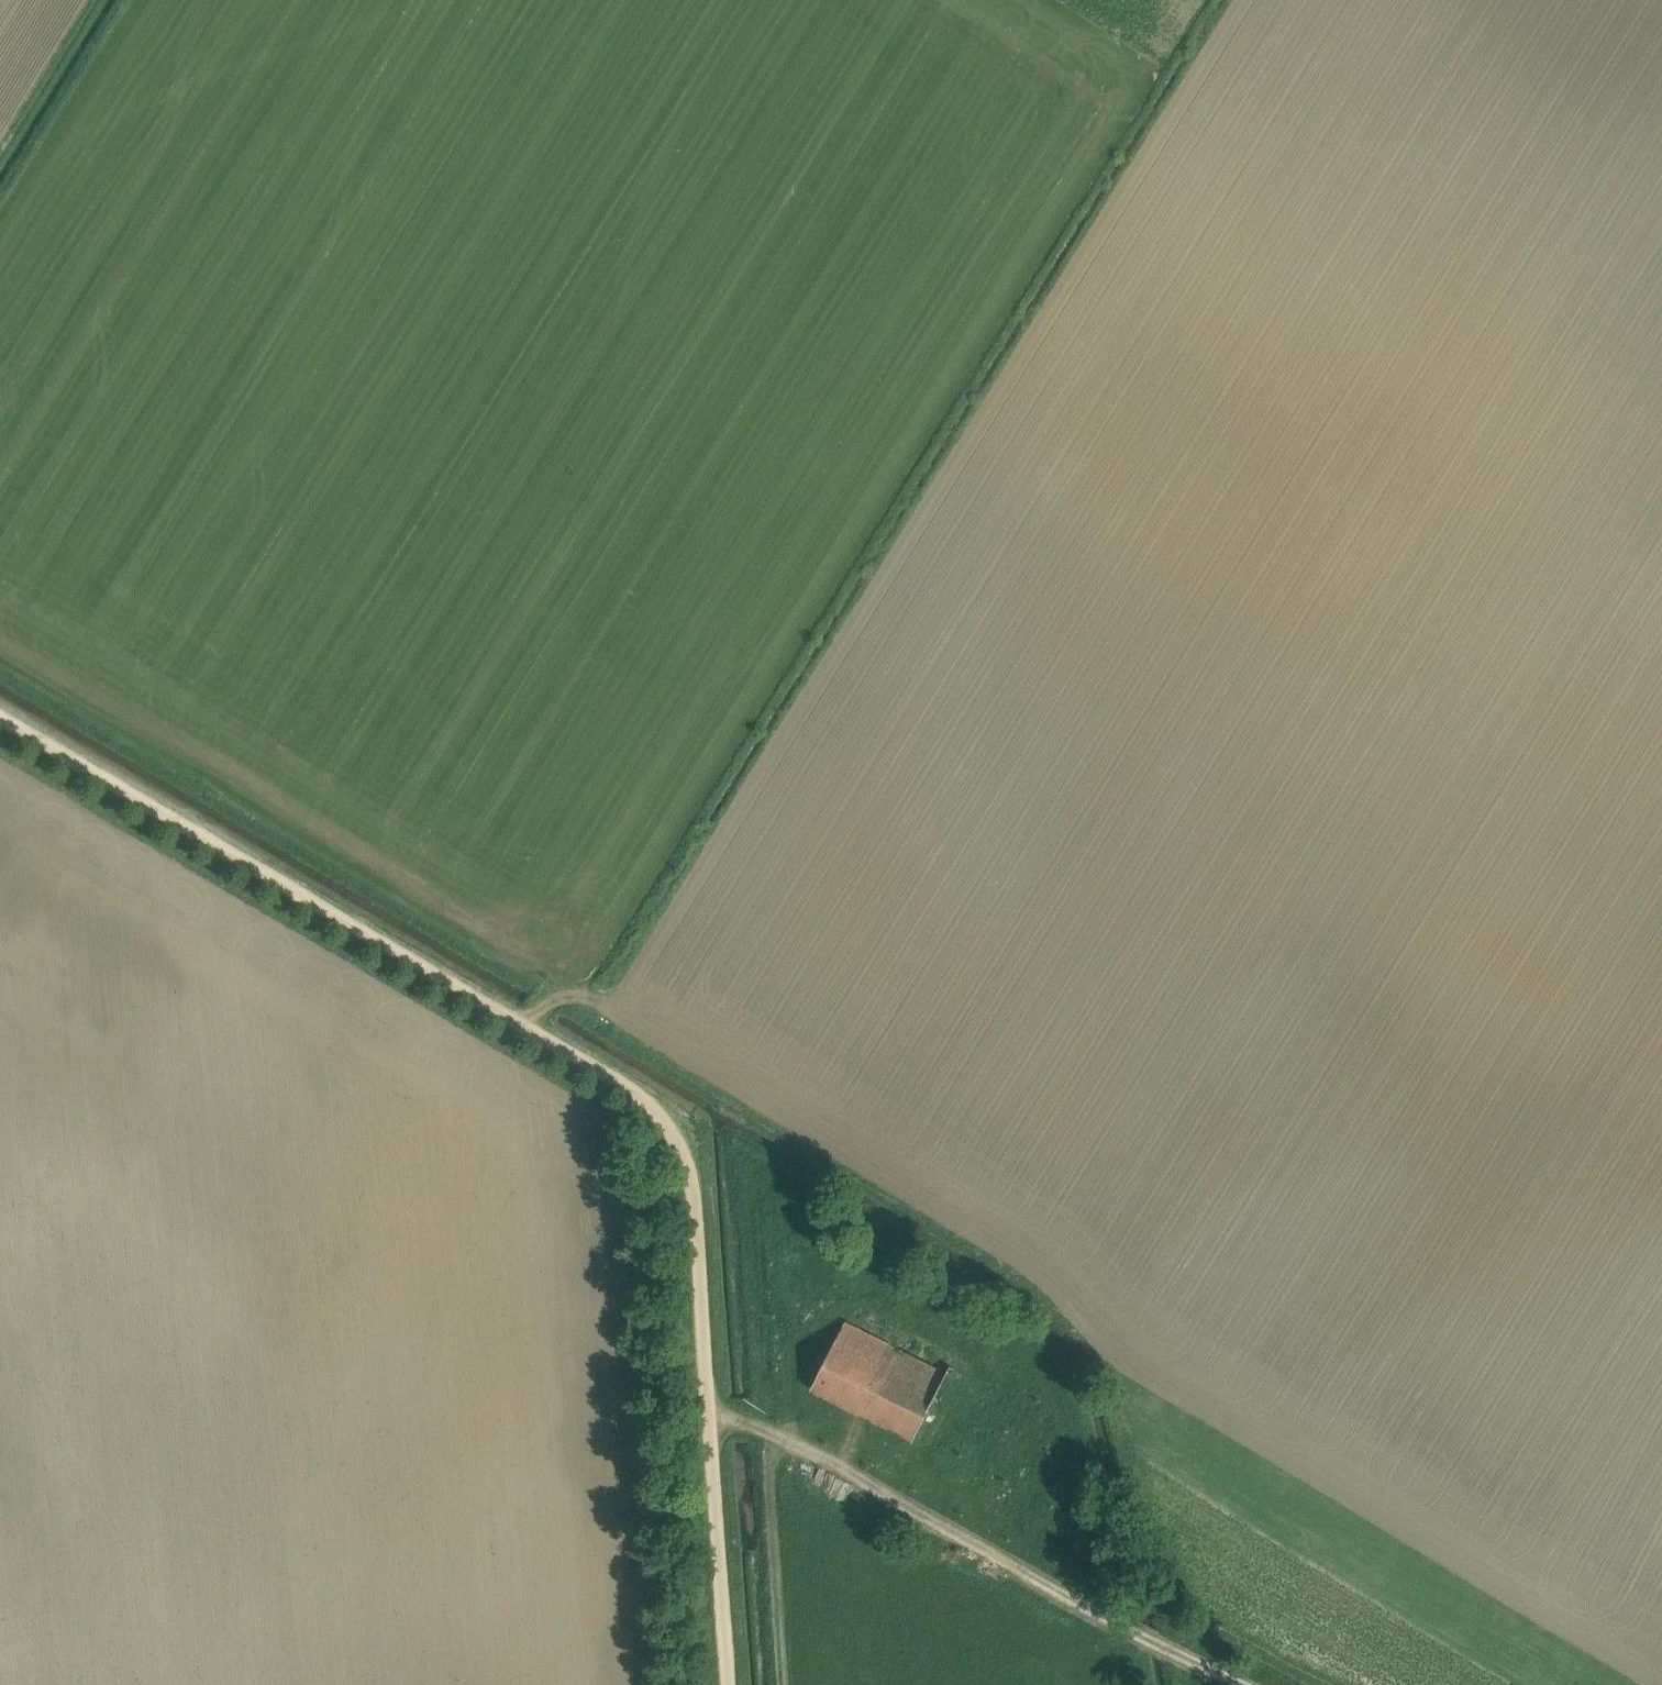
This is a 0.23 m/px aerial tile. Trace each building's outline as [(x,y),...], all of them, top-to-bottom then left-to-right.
[(948,1372),(846,1321),(813,1385),(915,1437),(948,1372)]
